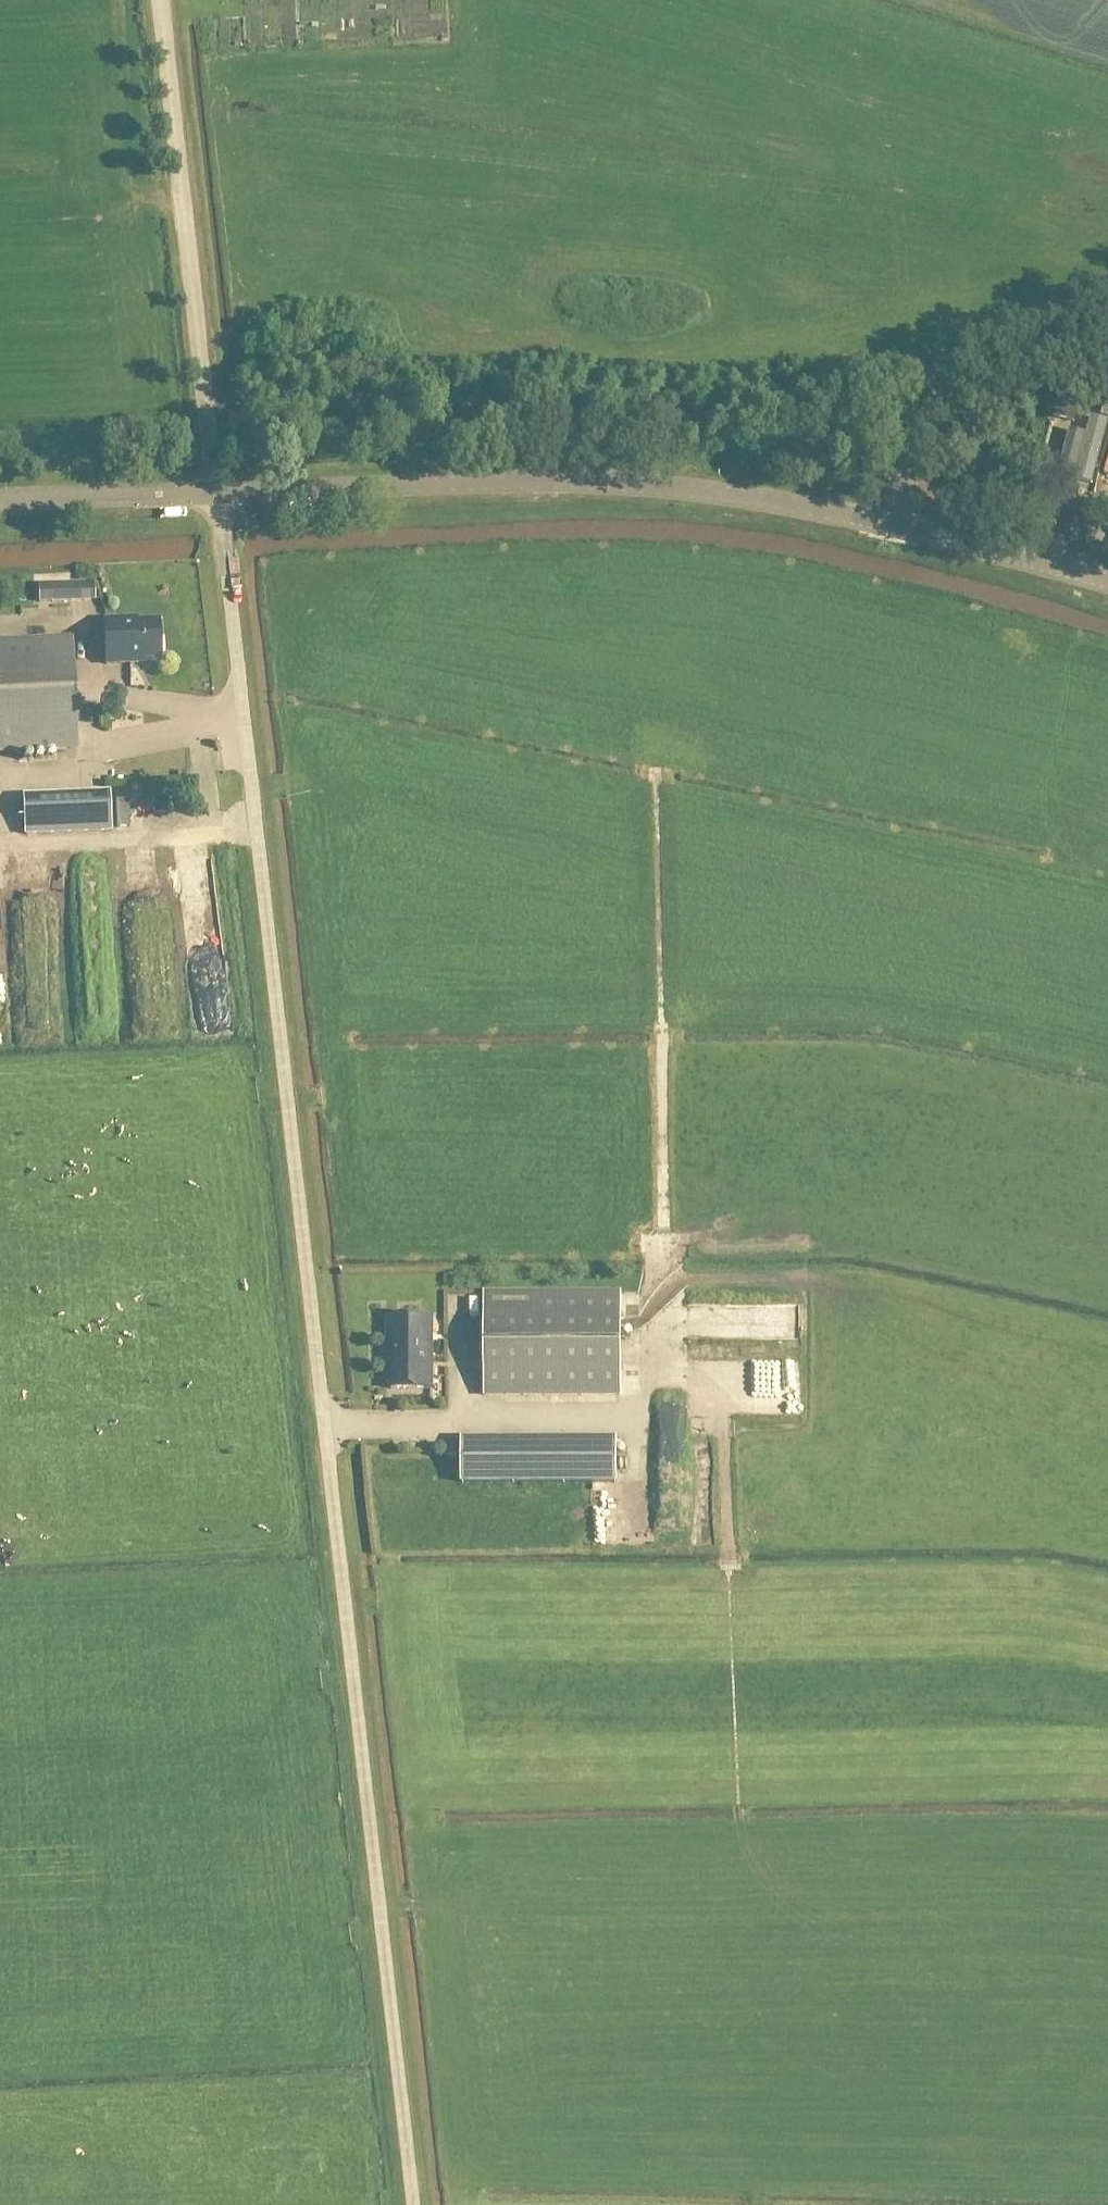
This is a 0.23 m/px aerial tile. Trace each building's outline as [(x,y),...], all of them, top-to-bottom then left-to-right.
[(1061,477),(1087,483),(1102,430),(1076,422),(1061,477)] [(84,601),(83,584),(53,585),(54,602),(84,601)] [(136,624),(136,620),(103,622),(105,668),(145,666),(145,661),(160,660),(159,623),(136,624)] [(78,750),(73,638),(0,641),(0,753),(78,750)] [(24,836),(111,833),(110,794),(23,797),(24,836)] [(619,1296),(483,1296),(483,1397),(619,1397),(619,1296)] [(430,1392),(430,1320),(387,1320),(387,1349),(390,1349),(390,1367),(386,1367),(386,1385),(390,1385),(390,1392),(430,1392)] [(688,1343),(756,1344),(756,1322),(688,1321),(688,1343)] [(769,1378),(767,1402),(792,1404),(794,1380),(769,1378)] [(460,1439),(460,1483),(616,1483),(616,1439),(460,1439)] [(623,1512),(622,1535),(635,1536),(636,1512),(623,1512)]
